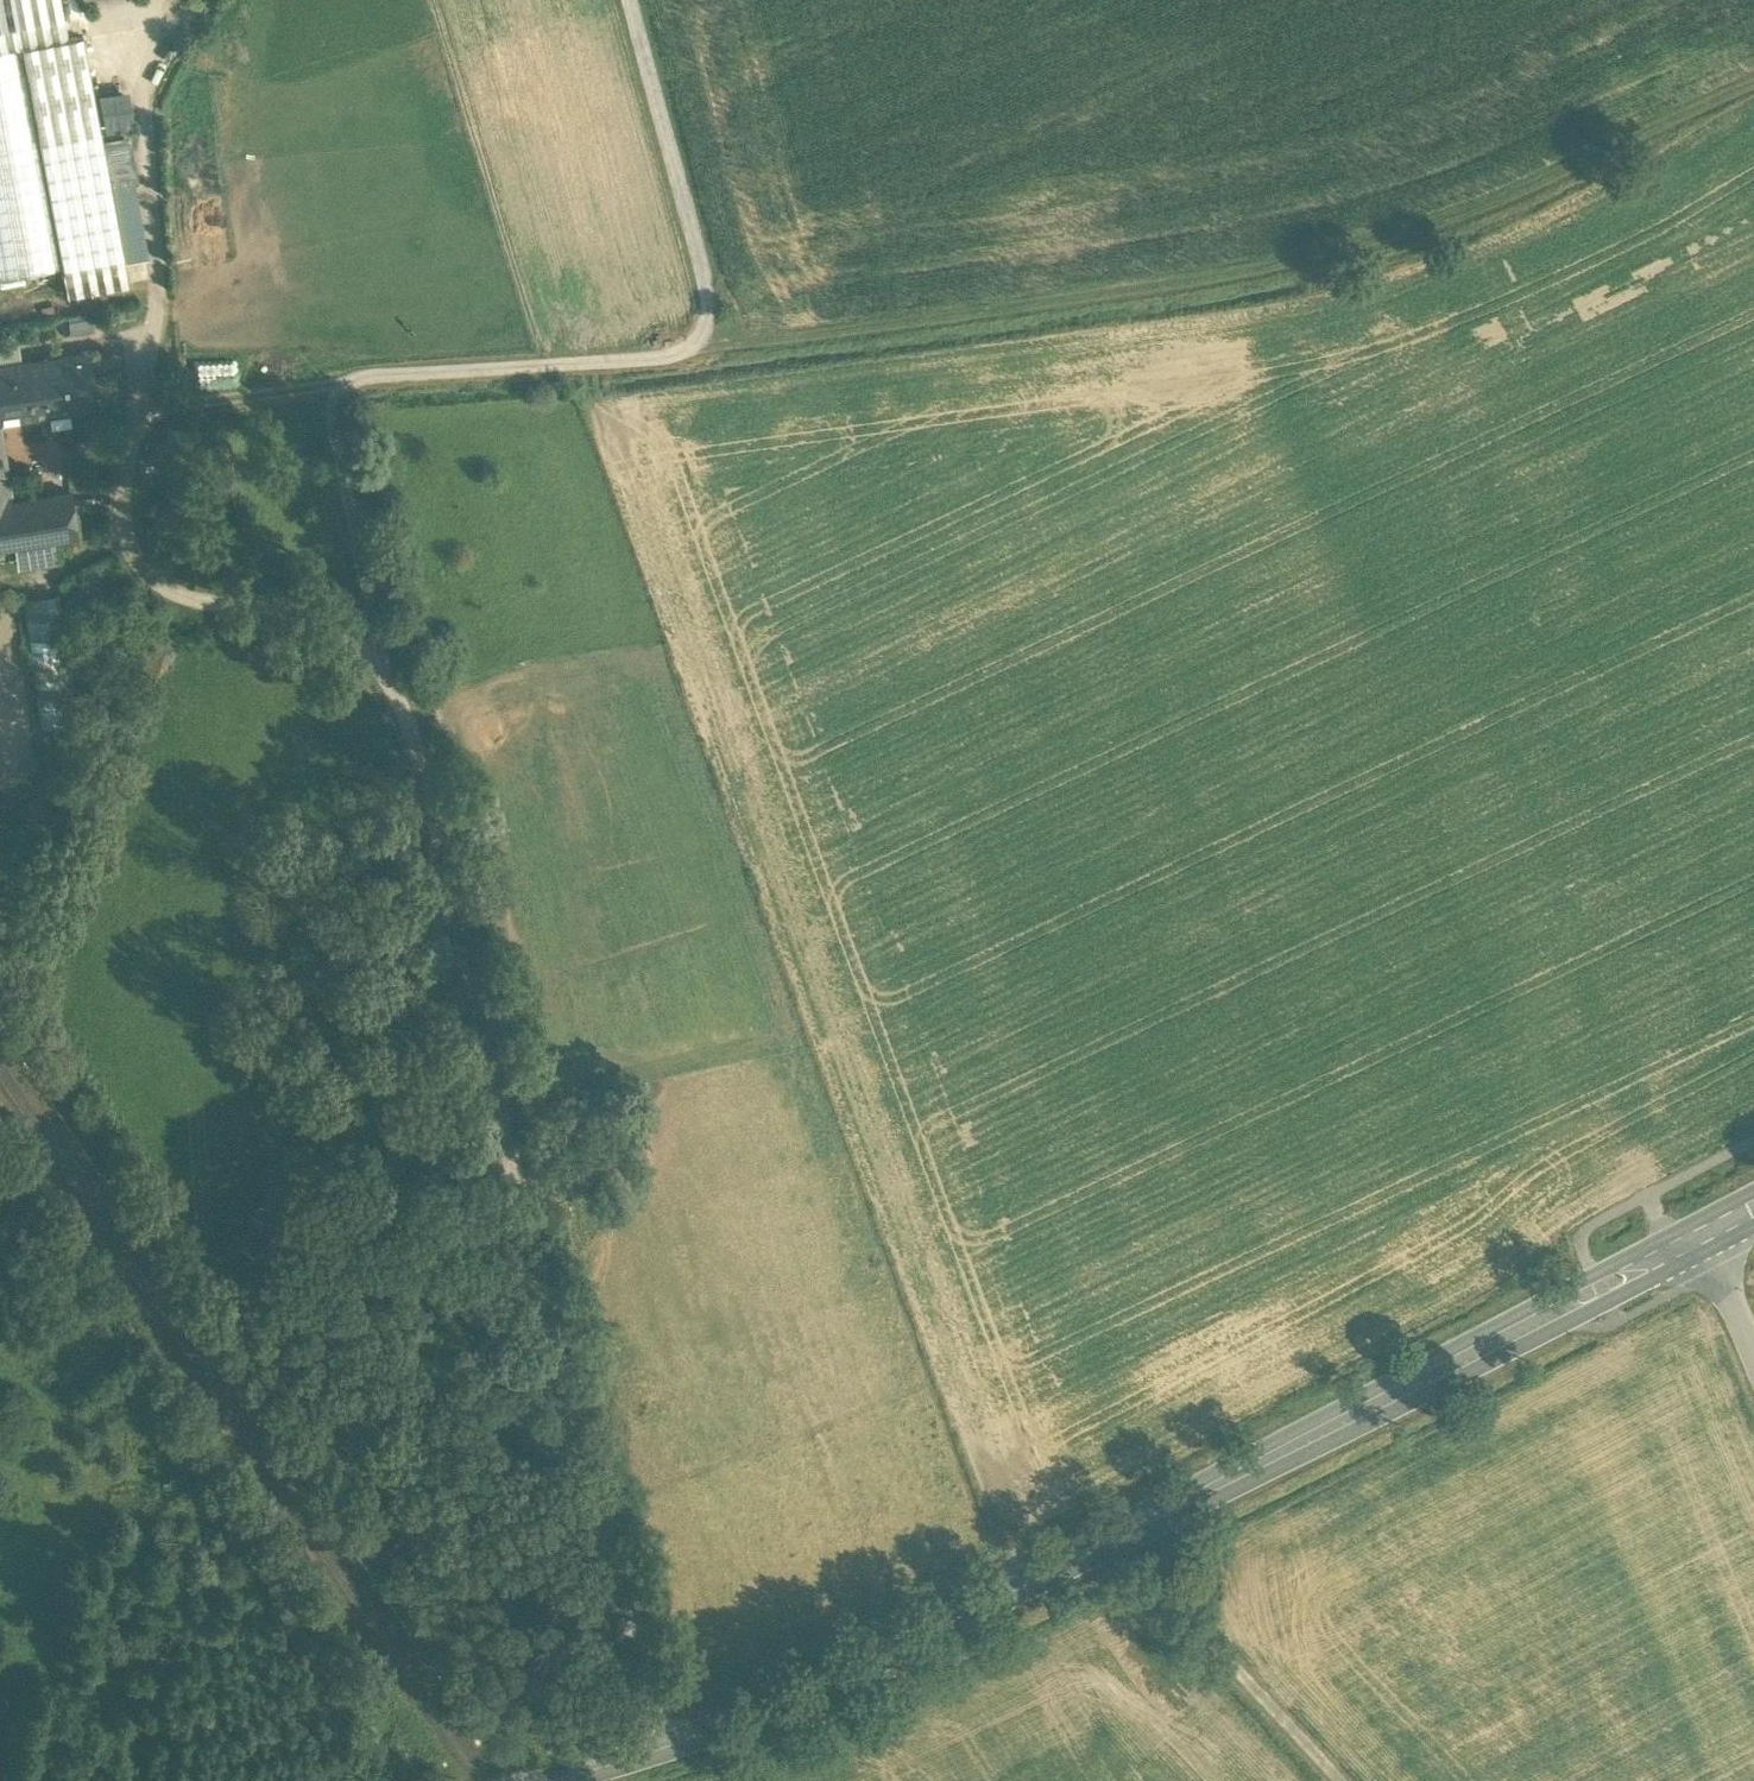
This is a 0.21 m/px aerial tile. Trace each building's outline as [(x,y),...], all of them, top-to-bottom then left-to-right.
[(64,39),(78,35),(70,0),(0,0),(0,50),(64,39)] [(105,258),(64,39),(0,50),(0,278),(105,258)] [(107,125),(137,119),(130,81),(100,87),(107,125)] [(0,364),(0,421),(94,407),(86,350),(0,364)] [(11,493),(0,424),(0,495),(11,493)] [(0,495),(0,546),(79,534),(71,489),(12,499),(11,493),(0,495)] [(31,670),(56,668),(51,592),(26,594),(31,670)]
